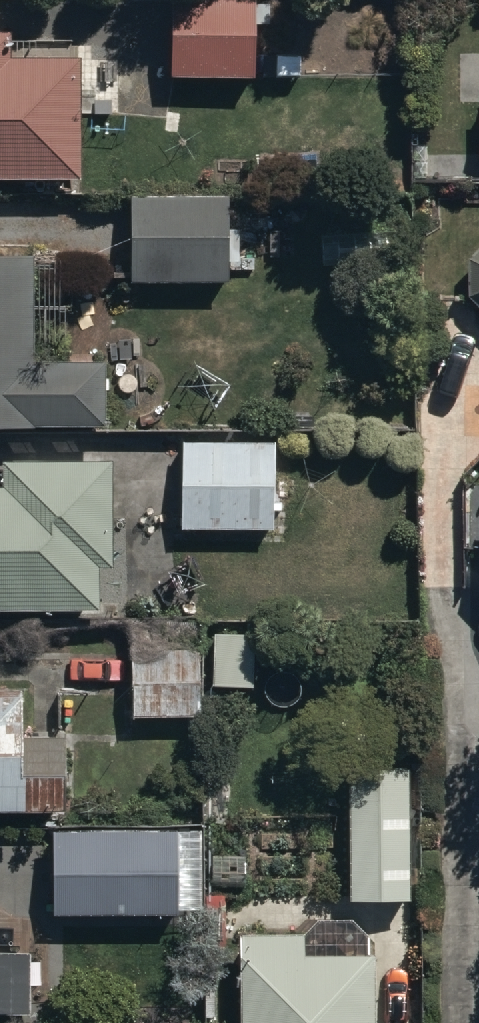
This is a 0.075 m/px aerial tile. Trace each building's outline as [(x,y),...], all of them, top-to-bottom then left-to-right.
[(81,167),(81,41),(10,41),(10,19),(0,19),(0,167),(81,167)] [(126,182),(126,274),(229,274),(229,182),(126,182)] [(99,408),(99,350),(35,350),(35,245),(0,245),(0,408),(99,408)] [(269,434),(176,434),(176,517),(269,517),(269,434)] [(95,595),(95,560),(114,560),(114,446),(0,446),(0,595),(95,595)] [(199,642),(131,642),(131,707),(199,707),(199,642)] [(60,801),(59,720),(20,721),(20,678),(0,678),(0,801),(60,801)] [(416,759),(362,759),(362,895),(416,895),(416,759)] [(49,818),(49,905),(201,905),(202,818),(49,818)] [(28,1005),(28,919),(0,919),(0,1005),(28,1005)] [(233,924),(233,1022),(372,1022),(372,942),(306,942),(306,924),(233,924)]
